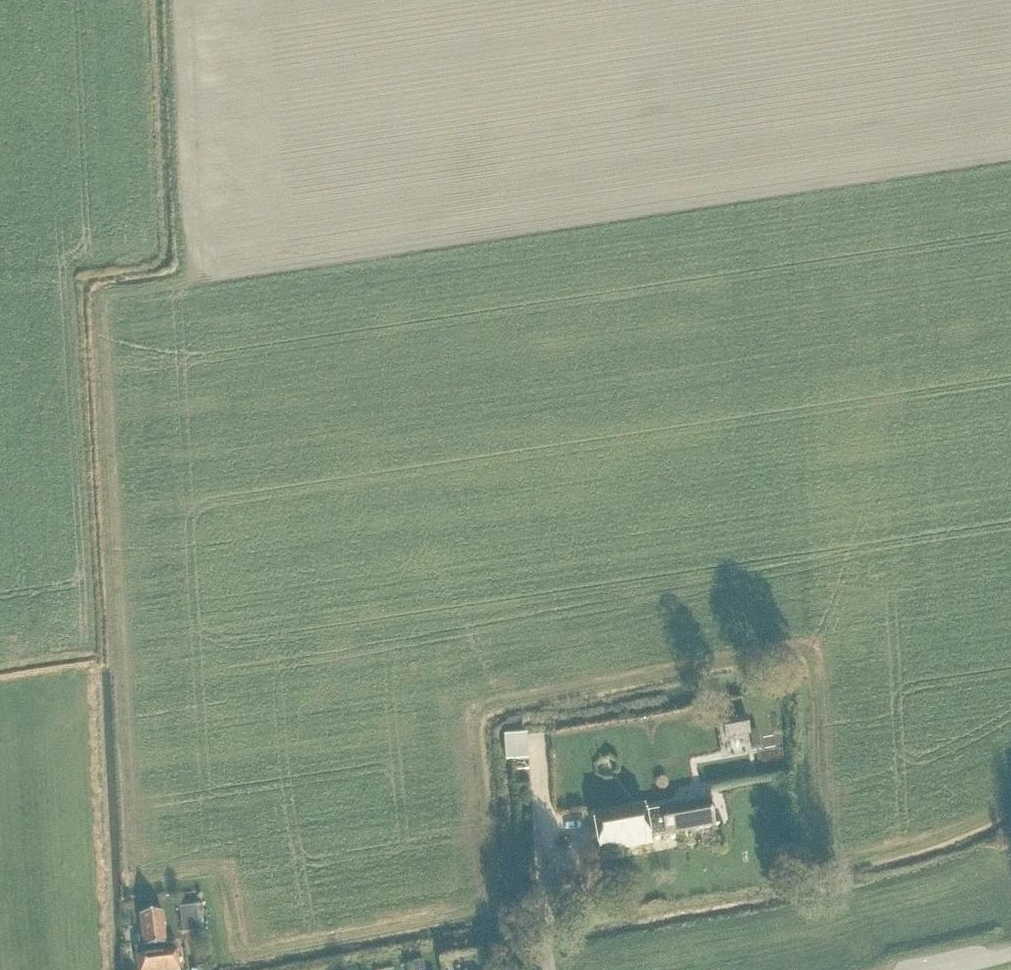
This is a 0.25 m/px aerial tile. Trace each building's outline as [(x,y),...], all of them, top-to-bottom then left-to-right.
[(722,723),(725,738),(748,734),(745,718),(722,723)] [(528,761),(526,735),(503,737),(505,762),(528,761)] [(648,839),(713,826),(708,801),(644,813),(643,805),(591,815),(599,855),(650,846),(648,839)] [(200,933),(196,908),(179,910),(183,935),(200,933)] [(137,949),(133,950),(136,969),(177,969),(173,944),(164,945),(160,914),(138,917),(142,948),(137,949)]
